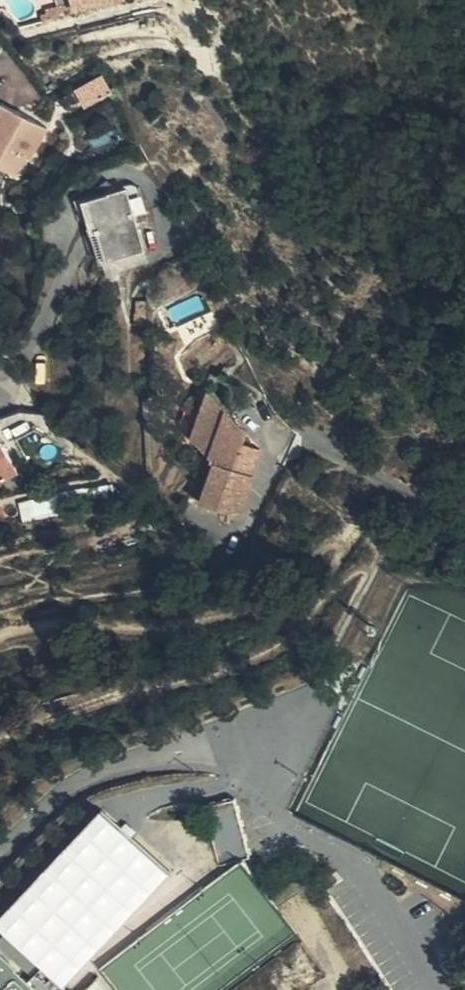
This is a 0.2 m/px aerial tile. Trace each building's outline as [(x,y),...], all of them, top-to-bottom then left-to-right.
[(115,0),(74,0),(76,10),(115,0)] [(106,71),(77,84),(86,103),(115,90),(106,71)] [(11,106),(0,128),(7,133),(0,146),(0,159),(2,161),(9,164),(6,171),(23,179),(36,155),(43,159),(57,131),(11,106)] [(156,259),(140,195),(101,204),(117,269),(156,259)] [(254,457),(258,450),(261,440),(228,392),(217,416),(223,425),(226,429),(243,447),(254,457)] [(207,438),(213,446),(223,425),(217,416),(207,438)] [(223,425),(213,446),(228,465),(211,505),(245,522),(261,482),(245,475),(254,457),(243,447),(226,429),(223,425)] [(25,471),(6,442),(0,446),(0,488),(25,471)] [(254,457),(267,469),(272,458),(258,450),(254,457)] [(261,482),(267,469),(254,457),(245,475),(261,482)] [(251,854),(237,796),(208,805),(222,862),(251,854)] [(0,912),(0,917),(63,979),(132,909),(130,907),(169,868),(106,805),(0,912)] [(0,952),(0,989),(40,989),(0,952)]
